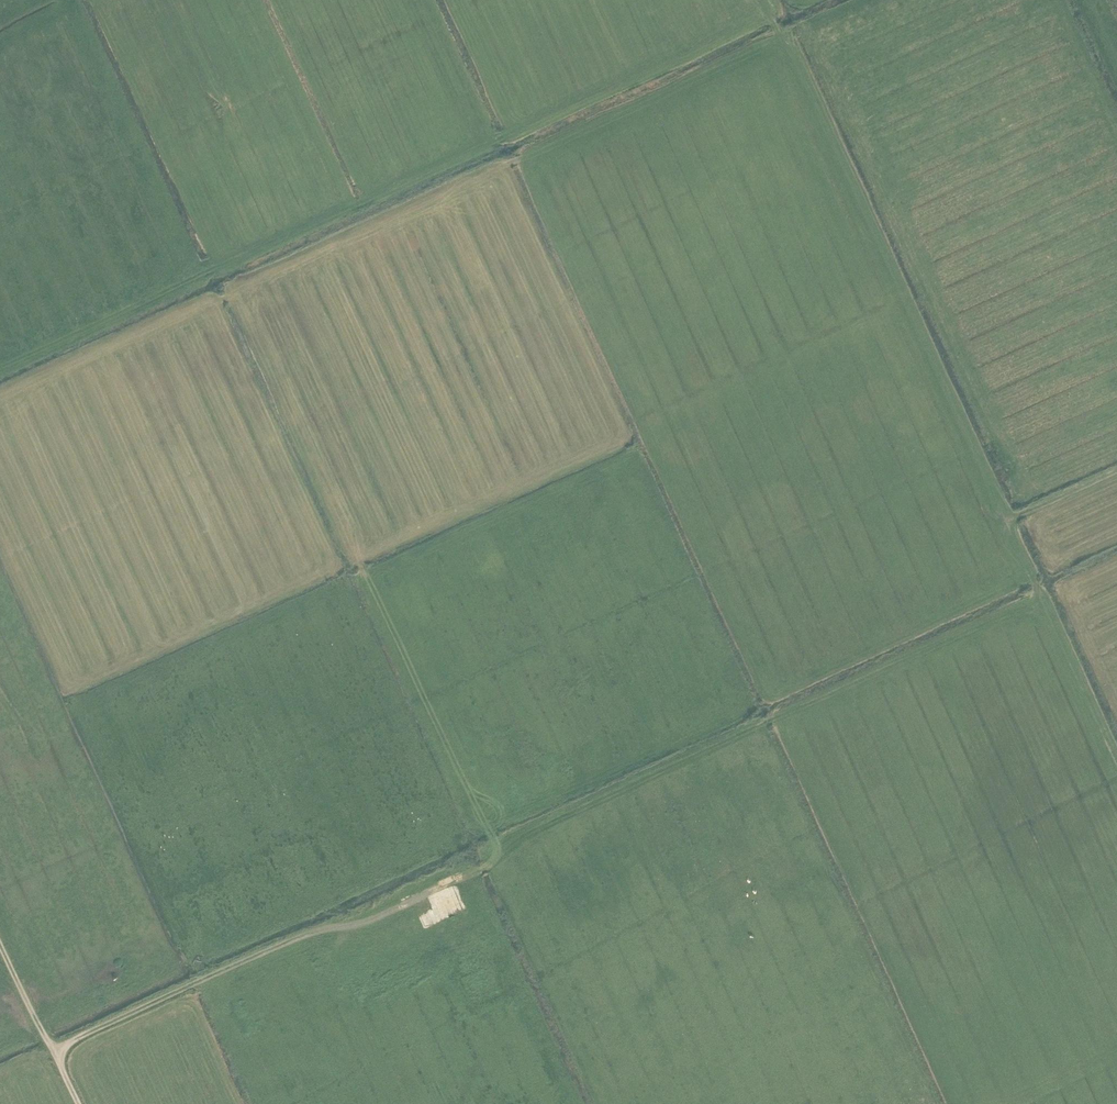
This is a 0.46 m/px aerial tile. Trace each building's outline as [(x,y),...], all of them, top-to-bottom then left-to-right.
[(300,855),(310,851),(308,846),(299,850),(300,855)] [(313,864),(308,865),(314,880),(323,877),(314,852),(309,854),(313,864)] [(254,865),(259,887),(268,885),(263,864),(254,865)] [(362,908),(355,909),(357,917),(364,916),(362,908)] [(416,912),(404,917),(412,936),(424,931),(416,912)] [(347,964),(366,957),(361,946),(343,953),(347,964)]
